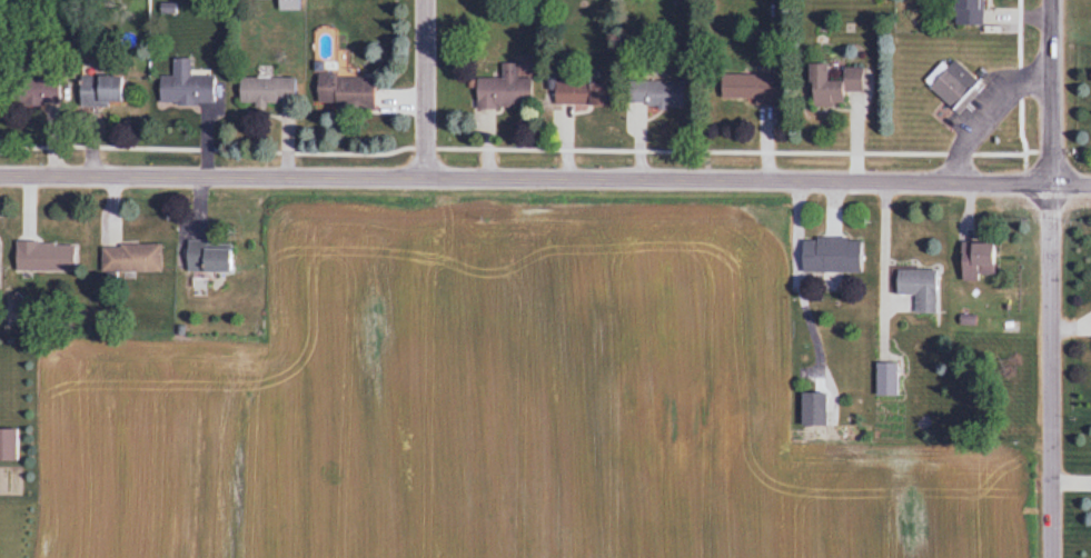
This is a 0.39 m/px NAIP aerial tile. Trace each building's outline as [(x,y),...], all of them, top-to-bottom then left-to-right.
[(277,11),(299,11),(299,0),(277,0),(277,11)] [(981,0),(952,0),(952,26),(981,26),(981,0)] [(158,76),(157,103),(212,104),(213,76),(189,75),(190,59),(171,58),(171,77),(158,76)] [(978,79),(949,58),(927,89),(955,110),(978,79)] [(476,109),(531,107),(530,78),(517,78),(517,63),(499,64),(500,77),(475,78),(476,109)] [(843,91),(863,91),(863,67),(839,67),(839,79),(827,79),(827,63),(806,63),(806,107),(843,107),(843,91)] [(773,102),(773,74),(719,73),(719,101),(773,102)] [(78,106),(120,106),(120,75),(78,75),(78,106)] [(373,76),(315,75),(315,107),(372,107),(373,76)] [(5,77),(5,104),(56,104),(56,77),(5,77)] [(238,104),(294,104),(294,77),(238,77),(238,104)] [(625,105),(682,105),(682,80),(625,80),(625,105)] [(552,105),(608,105),(608,82),(552,82),(552,105)] [(798,272),(859,272),(859,238),(798,238),(798,272)] [(71,272),(71,243),(14,242),(14,271),(71,272)] [(184,243),(184,272),(226,272),(226,243),(184,243)] [(959,243),(959,280),(993,280),(993,243),(959,243)] [(160,245),(100,245),(100,273),(160,273),(160,245)] [(935,314),(935,270),(895,270),(895,295),(914,295),(914,314),(935,314)] [(878,376),(878,396),(891,396),(891,376),(878,376)] [(800,426),(824,426),(824,393),(800,393),(800,426)] [(0,429),(0,461),(18,461),(18,429),(0,429)]
